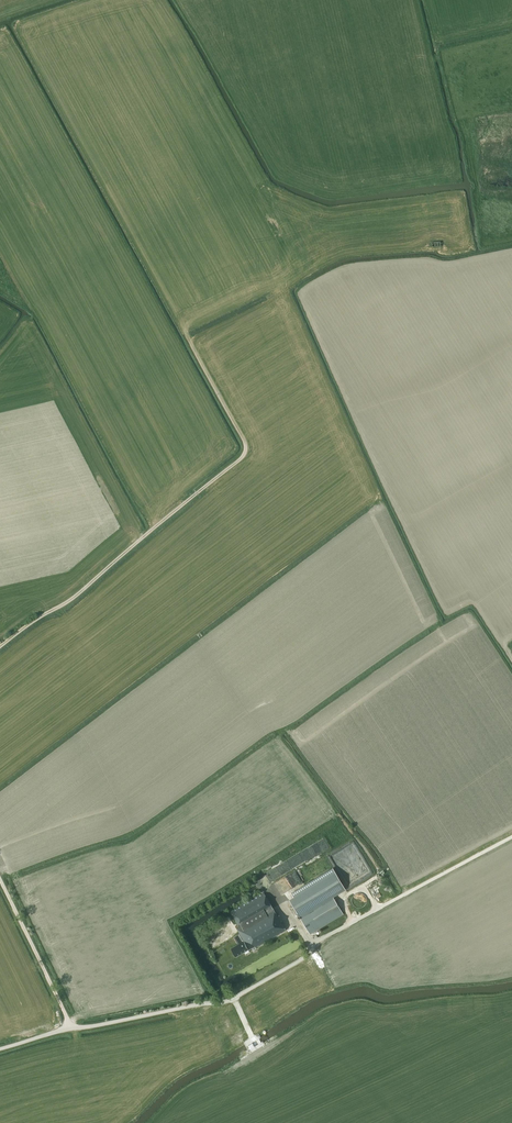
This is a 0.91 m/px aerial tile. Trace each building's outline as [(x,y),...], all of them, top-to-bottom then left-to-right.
[(317,842),(323,852),(330,848),(325,838),(317,842)] [(287,872),(274,879),(282,895),(289,891),(287,889),(300,882),(296,874),(295,875),(294,873),(289,875),(287,872)] [(337,876),(291,903),(309,933),(342,914),(331,894),(344,887),(337,876)] [(255,946),(256,947),(286,930),(264,892),(231,912),(239,927),(237,929),(239,933),(234,936),(238,944),(230,948),(235,957),(249,949),(255,946)] [(355,906),(357,908),(360,908),(363,907),(365,906),(367,903),(368,901),(368,898),(366,896),(365,894),(363,892),(360,892),(358,892),(355,893),(353,895),(352,898),(352,901),(353,904),(355,906)]
